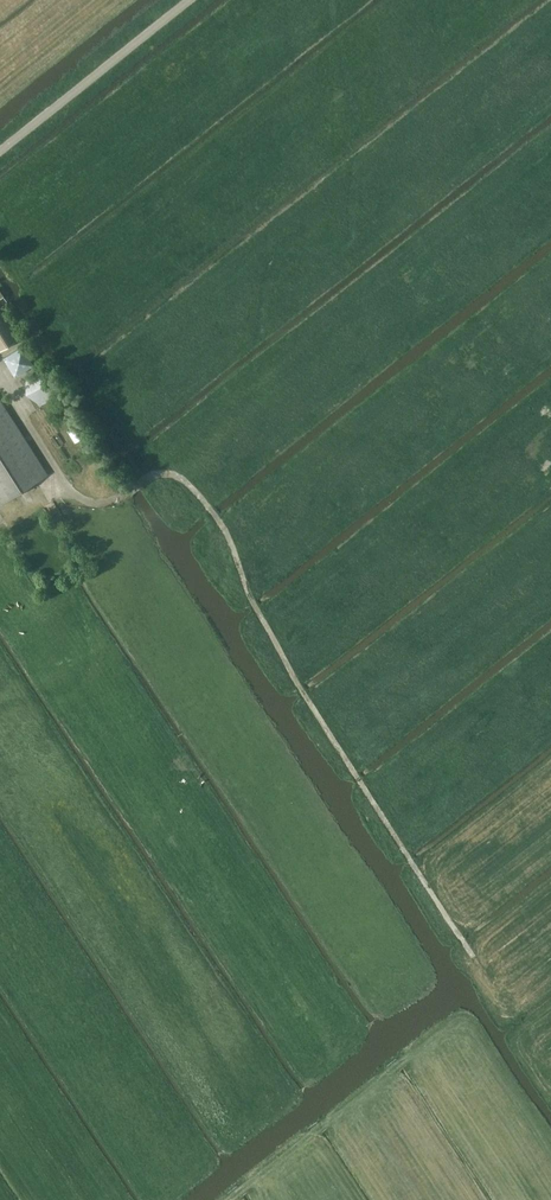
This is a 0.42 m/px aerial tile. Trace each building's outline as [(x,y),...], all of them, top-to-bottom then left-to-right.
[(18,339),(0,311),(0,350),(18,339)] [(14,374),(33,366),(24,345),(5,354),(14,374)] [(38,374),(25,381),(25,396),(38,404),(50,397),(51,382),(38,374)] [(47,475),(0,400),(0,505),(47,475)]
